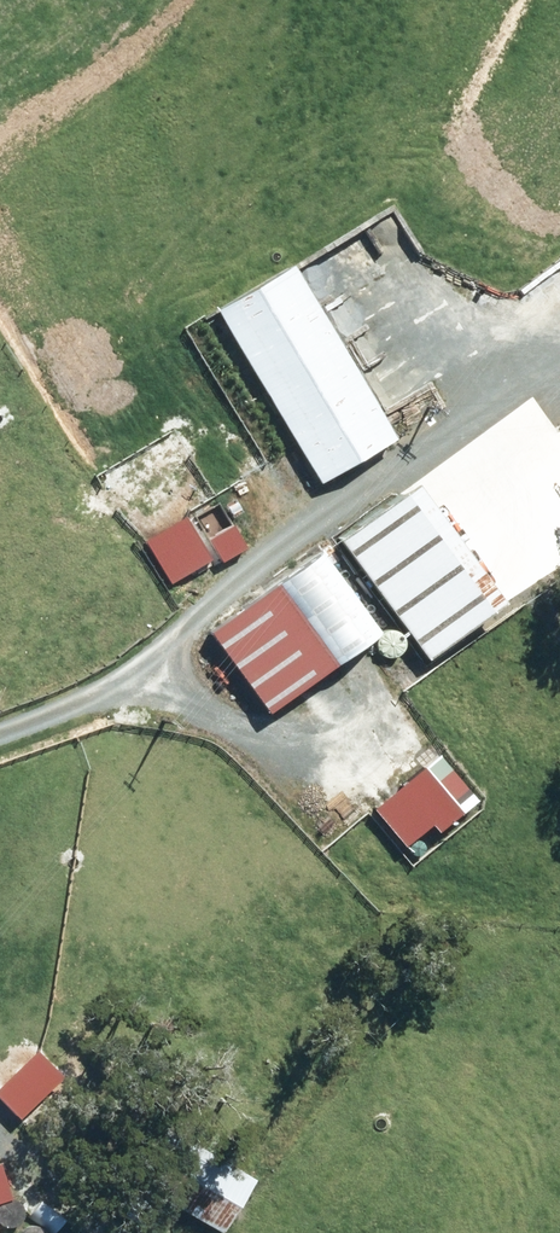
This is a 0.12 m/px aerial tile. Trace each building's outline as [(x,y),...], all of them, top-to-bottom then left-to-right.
[(392,213),(295,272),(381,414),(478,356),(392,213)] [(288,267),(213,312),(318,485),(393,439),(291,271),(288,267)] [(186,454),(169,466),(146,432),(164,420),(153,402),(135,414),(112,380),(54,419),(138,545),(196,506),(179,480),(195,469),(186,454)] [(498,605),(411,487),(335,543),(421,661),(498,605)] [(229,527),(204,542),(214,559),(240,543),(229,527)] [(267,590),(325,672),(381,632),(323,550),(267,590)] [(167,1199),(225,1232),(255,1182),(165,1129),(148,1158),(180,1176),(167,1199)] [(51,1145),(38,1153),(47,1169),(60,1162),(51,1145)] [(10,1198),(0,1171),(0,1202),(10,1198)]
